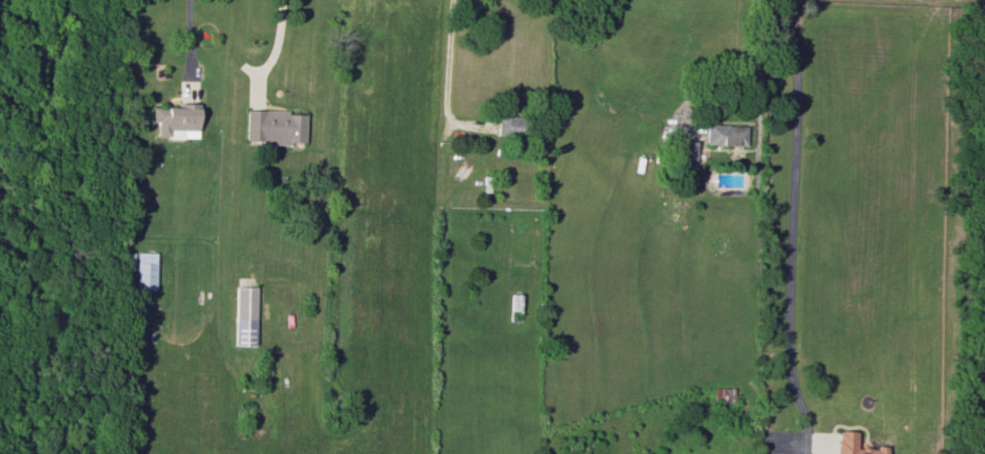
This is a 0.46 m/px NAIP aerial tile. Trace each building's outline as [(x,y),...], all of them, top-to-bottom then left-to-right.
[(199,103),(181,103),(181,108),(152,107),(152,121),(157,121),(156,136),(170,136),(170,131),(179,131),(179,135),(198,136),(199,103)] [(305,143),(306,112),(246,111),(245,142),(305,143)] [(497,134),(517,134),(516,115),(497,116),(497,134)] [(745,145),(746,125),(706,124),(705,144),(745,145)] [(676,159),(695,160),(695,141),(676,140),(676,159)] [(155,289),(156,253),(136,252),(135,289),(155,289)] [(234,345),(255,346),(257,287),(236,287),(234,345)] [(733,388),(712,388),(712,403),(733,402),(733,388)] [(855,447),(855,431),(835,431),(835,453),(886,453),(886,448),(855,447)]
